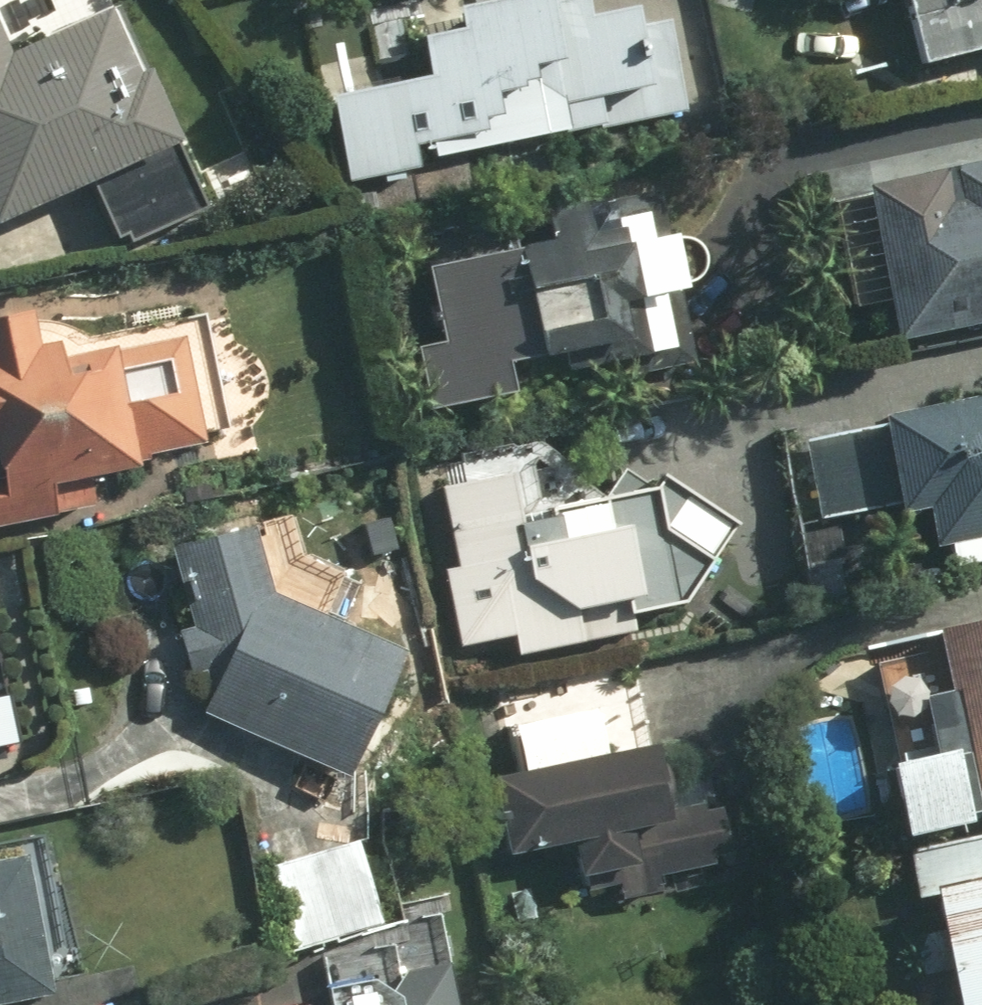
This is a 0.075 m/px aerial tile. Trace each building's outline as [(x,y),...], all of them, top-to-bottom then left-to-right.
[(688,111),(669,22),(647,26),(641,1),(590,12),(587,0),(464,0),(470,28),(421,38),(429,77),(327,99),(344,183),(688,111)] [(923,69),(981,53),(981,0),(904,0),(923,69)] [(0,18),(0,228),(87,188),(115,247),(213,201),(150,66),(144,69),(116,9),(17,55),(0,18)] [(981,322),(981,163),(868,187),(901,339),(981,322)] [(403,273),(432,413),(524,394),(518,363),(676,331),(668,294),(692,290),(671,190),(509,224),(514,249),(403,273)] [(31,312),(0,320),(0,523),(62,508),(55,482),(228,441),(201,330),(75,360),(70,340),(40,347),(31,312)] [(981,568),(981,395),(954,400),(956,410),(798,438),(813,520),(896,505),(899,519),(934,513),(945,574),(981,568)] [(613,492),(613,494),(548,504),(550,516),(522,521),(515,479),(447,490),(460,572),(448,574),(458,639),(513,630),(517,651),(641,632),(638,613),(679,606),(736,520),(676,484),(653,488),(652,486),(652,484),(651,483),(650,481),(649,480),(648,479),(647,477),(646,476),(644,475),(643,474),(641,474),(640,473),(638,473),(636,472),(635,472),(633,472),(631,472),(629,472),(628,473),(626,473),(624,474),(623,475),(621,476),(620,477),(619,478),(618,479),(617,481),(616,482),(615,484),(614,486),(614,487),(614,489),(613,491),(613,492)] [(331,594),(292,577),(274,534),(254,543),(244,518),(178,545),(224,659),(199,720),(349,783),(405,648),(323,614),(331,594)] [(981,822),(981,624),(940,633),(944,649),(870,665),(908,838),(981,822)] [(523,768),(488,775),(505,858),(575,844),(586,897),(735,867),(720,791),(672,800),(662,744),(603,756),(594,709),(515,725),(523,768)] [(907,846),(918,894),(935,890),(961,1004),(981,1004),(981,830),(907,846)] [(315,936),(383,922),(365,838),(258,861),(276,945),(315,936)] [(45,854),(0,864),(0,1004),(74,989),(45,854)] [(436,910),(383,922),(315,936),(330,1004),(456,1004),(436,910)]
